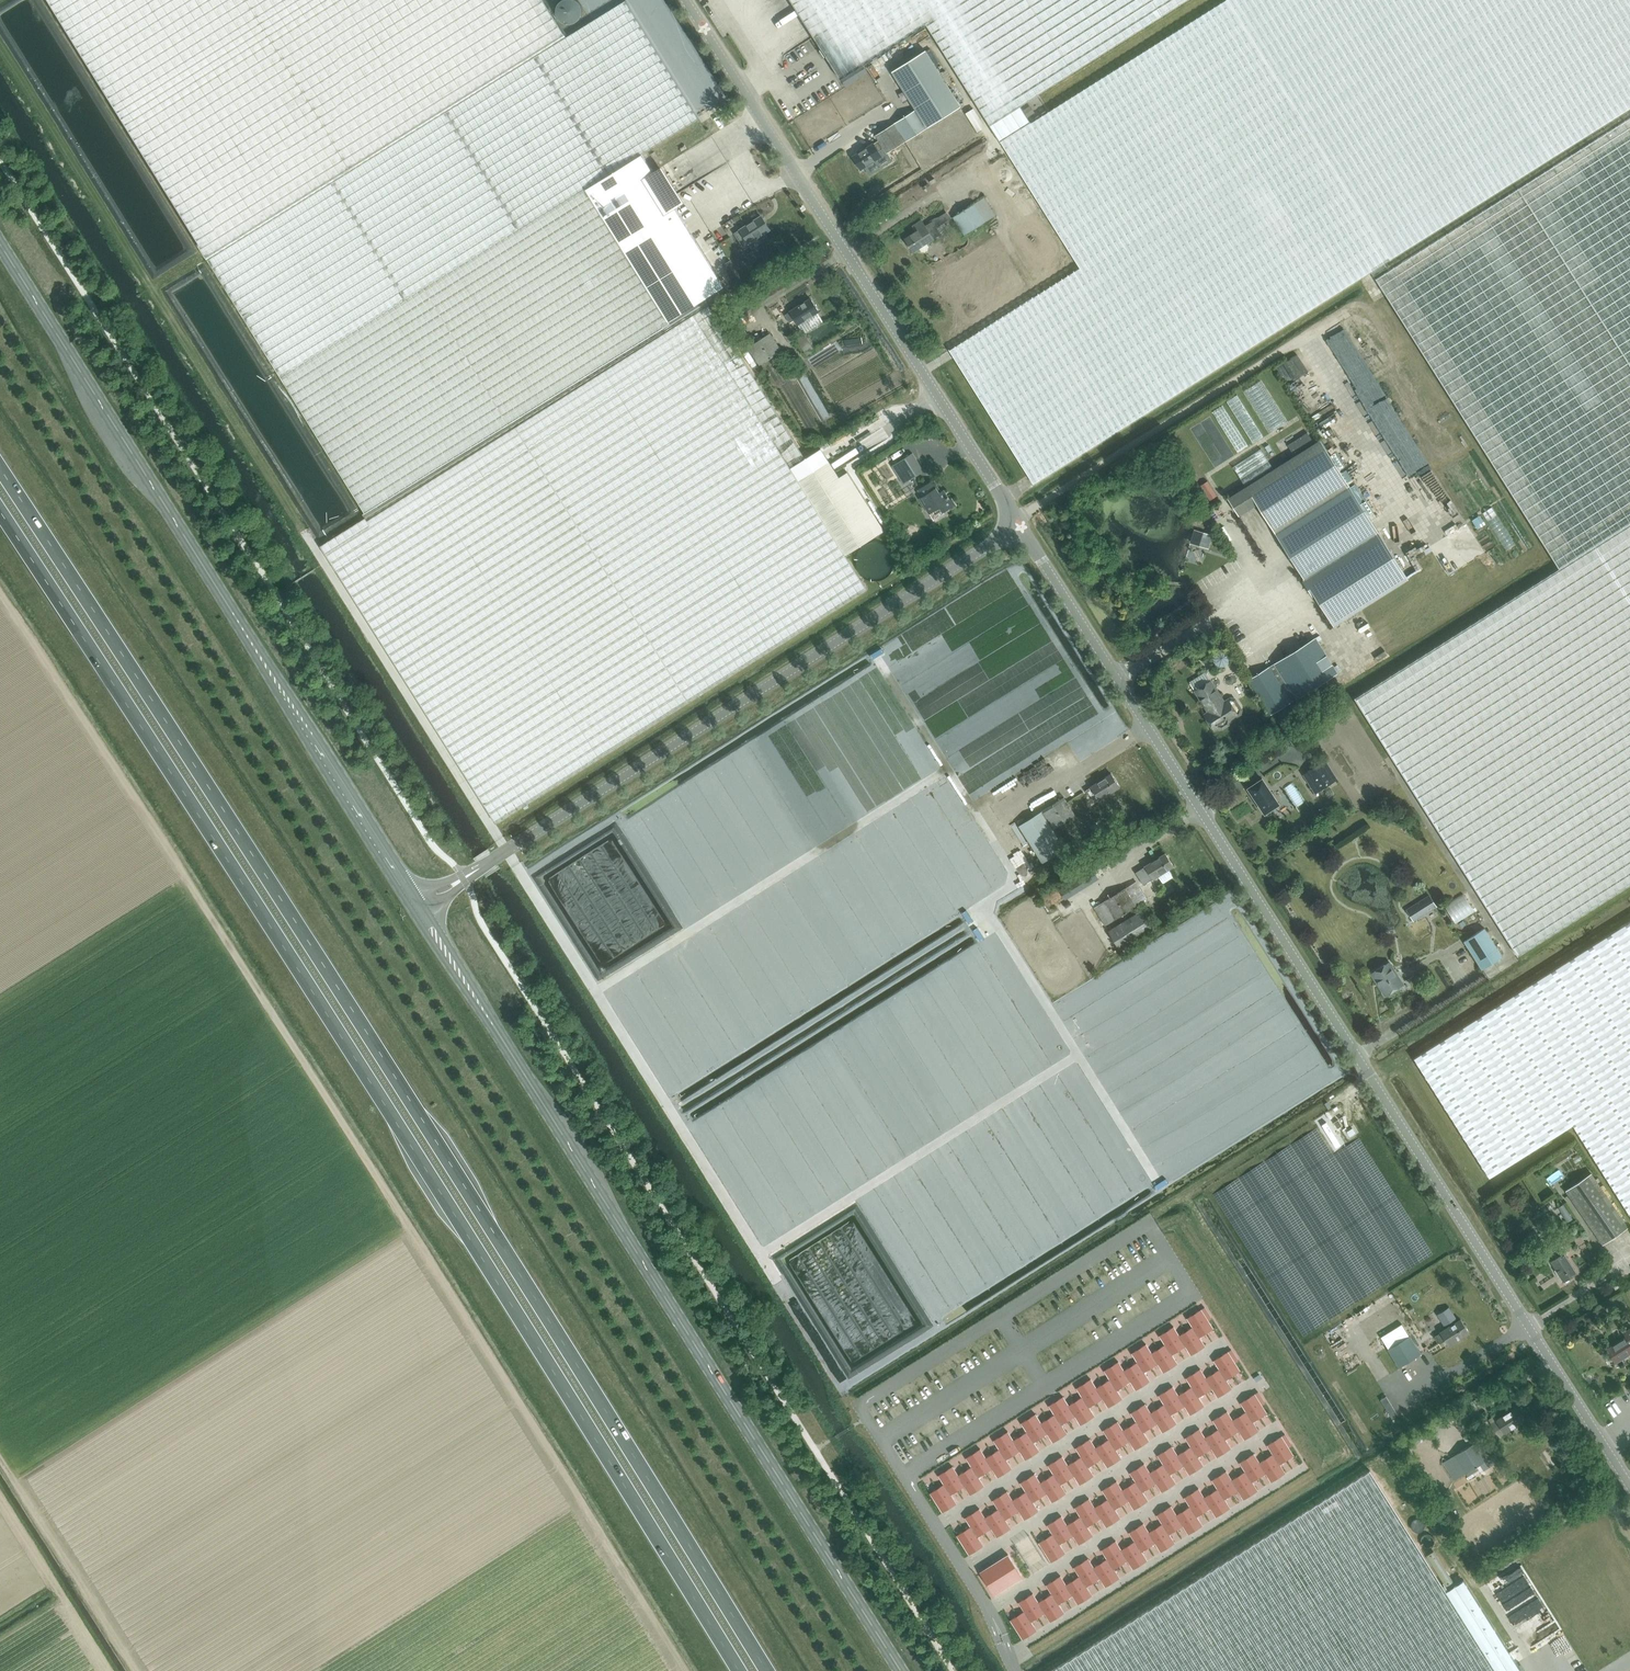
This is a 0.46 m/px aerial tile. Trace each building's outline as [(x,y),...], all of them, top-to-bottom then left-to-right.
[(210,260),(567,37),(543,0),(47,0),(210,260)] [(583,10),(583,8),(582,5),(581,3),(579,1),(578,0),(562,0),(561,0),(560,2),(558,5),(557,7),(557,10),(557,12),(558,14),(559,17),(560,19),(562,20),(565,22),(567,22),(570,23),(572,23),(575,22),(577,21),(579,19),(580,17),(582,15),(582,13),(583,10)] [(841,79),(926,25),(990,125),(1187,0),(791,0),(841,79)] [(1000,142),(1080,268),(949,350),(1033,484),(1629,108),(1629,0),(1226,0),(1000,142)] [(724,288),(675,209),(682,204),(676,195),(669,199),(642,155),(699,119),(625,1),(210,260),(366,512),(669,324),(668,323),(724,288)] [(926,51),(893,72),(917,111),(916,111),(927,129),(961,107),(926,51)] [(887,154),(927,129),(916,111),(876,136),(879,141),(874,145),(873,144),(853,157),(860,170),(881,157),(878,152),(883,148),(887,154)] [(1387,268),(1384,263),(1370,271),(1378,283),(1383,291),(1558,568),(1629,523),(1629,115),(1387,268)] [(991,185),(1014,172),(1009,162),(986,175),(991,185)] [(975,204),(986,222),(996,216),(985,198),(975,204)] [(965,236),(986,222),(975,204),(953,218),(965,236)] [(1003,231),(1032,277),(1040,272),(1045,280),(1073,262),(1039,208),(1003,231)] [(765,233),(769,230),(760,215),(739,229),(740,230),(735,233),(745,248),(750,245),(752,248),(768,238),(765,233)] [(726,233),(734,227),(728,219),(721,225),(726,233)] [(927,244),(941,234),(933,222),(926,226),(922,221),(913,227),(917,232),(905,239),(913,252),(919,248),(921,252),(925,252),(928,251),(929,247),(927,244)] [(798,325),(819,312),(811,299),(790,312),(790,313),(785,316),(789,323),(795,320),(798,325)] [(866,520),(874,515),(847,472),(838,477),(828,461),(813,471),(718,320),(332,563),(495,823),(867,589),(845,555),(876,536),(866,520)] [(760,365),(782,352),(770,334),(749,347),(760,365)] [(808,337),(800,341),(805,352),(813,348),(808,337)] [(1422,383),(1411,389),(1415,395),(1425,389),(1422,383)] [(1346,470),(1341,473),(1340,471),(1344,468),(1335,453),(1330,456),(1320,440),(1228,499),(1238,516),(1257,504),(1304,580),(1303,581),(1313,598),(1315,597),(1334,626),(1408,580),(1385,543),(1368,516),(1373,513),(1365,501),(1361,504),(1347,483),(1352,480),(1346,470)] [(1233,467),(1244,485),(1272,467),(1261,449),(1233,467)] [(924,471),(911,450),(893,461),(906,482),(924,471)] [(824,454),(815,459),(819,465),(827,459),(824,454)] [(1409,465),(1412,470),(1429,461),(1426,455),(1409,465)] [(944,514),(943,512),(950,507),(951,509),(956,506),(952,499),(950,500),(943,490),(940,492),(933,480),(918,490),(922,496),(920,498),(934,520),(944,514)] [(1234,548),(1238,545),(1221,520),(1217,523),(1234,548)] [(1455,522),(1443,527),(1446,534),(1458,529),(1455,522)] [(1354,698),(1517,955),(1629,884),(1629,523),(1558,568),(1354,698)] [(881,544),(876,543),(871,544),(866,546),(862,549),(859,553),(857,557),(856,563),(857,568),(859,572),(862,576),(866,579),(871,581),(876,581),(882,580),(886,578),(890,574),(893,570),(895,565),(895,559),(893,554),(890,549),(886,546),(881,544)] [(1315,638),(1247,681),(1269,716),(1338,673),(1315,638)] [(1368,656),(1371,664),(1380,660),(1377,652),(1368,656)] [(1232,697),(1228,699),(1224,702),(1211,680),(1194,690),(1208,712),(1204,714),(1214,730),(1218,728),(1222,729),(1228,725),(1229,721),(1242,713),(1243,709),(1235,698),(1232,697)] [(1326,761),(1302,775),(1314,794),(1337,779),(1326,761)] [(1099,800),(1120,787),(1112,774),(1091,787),(1086,791),(1090,798),(1096,794),(1099,800)] [(1261,779),(1245,789),(1263,816),(1278,806),(1261,779)] [(1054,829),(1075,815),(1064,797),(1043,811),(1054,829)] [(1018,825),(1042,863),(1065,848),(1041,811),(1018,825)] [(1144,885),(1173,866),(1165,853),(1135,872),(1144,885)] [(1065,900),(1099,880),(1092,869),(1059,890),(1065,900)] [(1143,888),(1150,901),(1157,897),(1150,884),(1143,888)] [(1105,925),(1136,906),(1125,888),(1094,907),(1105,925)] [(1455,921),(1474,909),(1463,891),(1444,903),(1455,921)] [(1413,922),(1436,906),(1429,895),(1405,910),(1413,922)] [(1120,950),(1153,929),(1140,910),(1108,931),(1120,950)] [(1414,1058),(1489,1177),(1572,1124),(1629,1215),(1629,921),(1414,1058)] [(1484,928),(1464,940),(1482,969),(1502,956),(1484,928)] [(1371,973),(1385,995),(1403,984),(1389,962),(1371,973)] [(1565,1189),(1602,1244),(1627,1226),(1590,1172),(1565,1189)] [(1556,1258),(1551,1261),(1564,1282),(1577,1273),(1564,1253),(1563,1253),(1560,1248),(1553,1252),(1556,1258)] [(1349,1304),(1384,1283),(1372,1264),(1347,1280),(1345,1276),(1335,1281),(1349,1304)] [(1303,1310),(1323,1298),(1316,1286),(1296,1297),(1303,1310)] [(944,1486),(931,1494),(943,1514),(957,1505),(951,1496),(965,1487),(971,1496),(984,1487),(979,1479),(993,1470),(998,1479),(1012,1470),(1006,1461),(1020,1452),(1026,1461),(1039,1452),(1034,1443),(1048,1435),(1053,1443),(1067,1435),(1061,1426),(1075,1417),(1081,1426),(1095,1417),(1089,1408),(1103,1400),(1108,1408),(1122,1400),(1116,1391),(1130,1382),(1136,1391),(1150,1382),(1144,1373),(1158,1364),(1164,1373),(1177,1365),(1172,1356),(1186,1347),(1191,1356),(1205,1347),(1199,1338),(1213,1329),(1201,1310),(1187,1319),(1193,1328),(1179,1337),(1173,1328),(1159,1337),(1165,1345),(1151,1354),(1146,1345),(1132,1354),(1137,1363),(1124,1372),(1118,1363),(1104,1372),(1110,1380),(1096,1389),(1090,1380),(1077,1389),(1082,1398),(1068,1407),(1063,1398),(1049,1407),(1055,1416),(1041,1424),(1035,1415),(1022,1424),(1027,1433),(1013,1442),(1008,1433),(994,1442),(1000,1451),(986,1459),(980,1451),(966,1459),(972,1468),(958,1477),(953,1468),(939,1477),(944,1486)] [(1448,1345),(1469,1332),(1460,1319),(1440,1333),(1435,1337),(1439,1344),(1444,1340),(1448,1345)] [(1607,1349),(1615,1362),(1629,1353),(1629,1329),(1624,1333),(1627,1337),(1607,1349)] [(1399,1367),(1421,1354),(1410,1336),(1388,1349),(1399,1367)] [(971,1528),(957,1536),(970,1556),(983,1547),(978,1538),(992,1529),(997,1538),(1011,1529),(1005,1520),(1019,1512),(1025,1520),(1038,1512),(1033,1503),(1047,1494),(1052,1503),(1066,1494),(1060,1485),(1074,1477),(1080,1485),(1094,1477),(1088,1468),(1102,1459),(1108,1468),(1121,1459),(1116,1450),(1130,1441),(1135,1450),(1149,1442),(1143,1433),(1157,1424),(1163,1433),(1176,1424),(1171,1415),(1185,1406),(1190,1415),(1204,1407),(1198,1398),(1212,1389),(1218,1398),(1232,1389),(1226,1380),(1240,1371),(1227,1352),(1214,1361),(1219,1370),(1206,1379),(1200,1370),(1186,1378),(1192,1387),(1178,1396),(1172,1387),(1159,1396),(1164,1405),(1150,1414),(1145,1405),(1131,1414),(1137,1422),(1123,1431),(1117,1422),(1103,1431),(1109,1440),(1095,1449),(1090,1440),(1076,1449),(1081,1457),(1068,1466),(1062,1457),(1048,1466),(1054,1475),(1040,1484),(1034,1475),(1021,1484),(1026,1493),(1012,1501),(1007,1492),(993,1501),(999,1510),(985,1519),(979,1510),(965,1519),(971,1528)] [(1053,1535),(1039,1543),(1052,1563),(1065,1554),(1060,1545),(1074,1536),(1079,1545),(1093,1536),(1087,1527),(1101,1519),(1107,1527),(1120,1519),(1115,1510),(1129,1501),(1134,1510),(1148,1501),(1142,1492),(1156,1484),(1162,1492),(1176,1484),(1170,1475),(1184,1466),(1189,1475),(1203,1466),(1197,1457),(1211,1448),(1217,1457),(1231,1449),(1225,1440),(1239,1431),(1245,1440),(1258,1431),(1253,1422),(1266,1414),(1254,1394),(1240,1403),(1246,1412),(1232,1421),(1227,1412),(1213,1421),(1218,1429),(1205,1438),(1199,1429),(1185,1438),(1191,1447),(1177,1456),(1171,1447),(1158,1456),(1163,1464),(1149,1473),(1144,1464),(1130,1473),(1136,1482),(1122,1491),(1116,1482),(1102,1491),(1108,1500),(1094,1508),(1089,1499),(1075,1508),(1081,1517),(1067,1526),(1061,1517),(1047,1526),(1053,1535)] [(1496,1420),(1490,1424),(1495,1431),(1500,1427),(1503,1433),(1524,1420),(1516,1407),(1496,1419),(1495,1420),(1496,1420)] [(1024,1612),(1011,1620),(1023,1639),(1037,1631),(1031,1622),(1045,1613),(1051,1622),(1064,1613),(1059,1604),(1072,1595),(1078,1604),(1092,1596),(1086,1587),(1100,1578),(1106,1587),(1119,1578),(1114,1569),(1128,1560),(1133,1569),(1147,1561),(1141,1552),(1155,1543),(1161,1552),(1175,1543),(1169,1534),(1183,1525),(1188,1534),(1202,1526),(1196,1517),(1210,1508),(1216,1517),(1230,1508),(1224,1499),(1238,1490),(1244,1499),(1257,1490),(1252,1482),(1266,1473),(1271,1482),(1285,1473),(1279,1464),(1293,1455),(1281,1436),(1267,1445),(1273,1454),(1259,1462),(1253,1454),(1239,1462),(1245,1471),(1231,1480),(1226,1471),(1212,1480),(1217,1489),(1204,1498),(1198,1489),(1184,1497),(1190,1506),(1176,1515),(1170,1506),(1157,1515),(1162,1524),(1148,1533),(1143,1524),(1129,1533),(1135,1541),(1121,1550),(1115,1541),(1101,1550),(1107,1559),(1093,1568),(1088,1559),(1074,1568),(1080,1576),(1066,1585),(1060,1576),(1046,1585),(1052,1594),(1038,1603),(1032,1594),(1019,1603),(1024,1612)] [(1454,1455),(1466,1473),(1487,1459),(1476,1442),(1454,1455)] [(1466,1473),(1454,1455),(1442,1462),(1454,1480),(1466,1473)] [(1391,1466),(1382,1469),(1386,1481),(1394,1478),(1391,1466)] [(1050,1670),(1521,1670),(1463,1579),(1445,1590),(1370,1470),(1050,1670)] [(1008,1555),(980,1572),(994,1595),(1022,1577),(1008,1555)]
